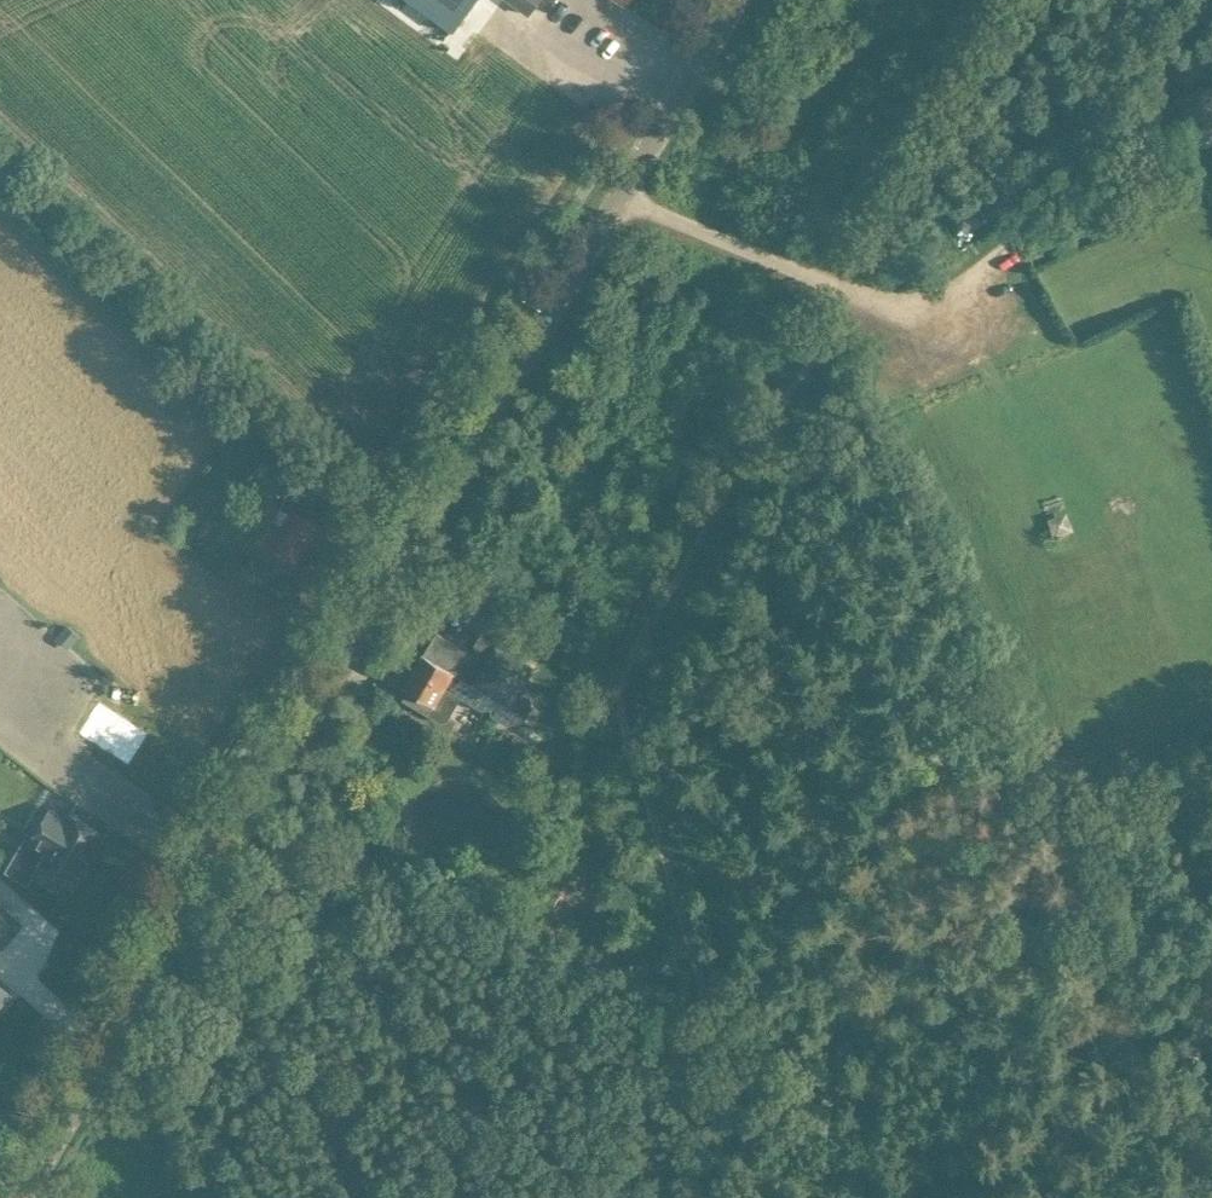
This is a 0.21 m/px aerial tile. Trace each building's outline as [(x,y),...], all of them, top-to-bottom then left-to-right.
[(454,31),(477,0),(411,0),(454,31)] [(528,14),(539,0),(509,0),(528,14)] [(403,688),(412,694),(407,702),(437,720),(445,718),(461,696),(481,709),(489,707),(490,715),(506,724),(522,720),(532,706),(528,687),(521,684),(533,663),(516,654),(519,651),(514,632),(499,623),(479,656),(436,631),(403,688)] [(67,647),(78,636),(68,625),(56,637),(67,647)] [(97,700),(77,733),(129,764),(149,731),(97,700)] [(34,872),(47,881),(68,893),(104,834),(83,821),(69,813),(62,825),(46,815),(30,843),(45,853),(34,872)] [(18,925),(0,909),(0,945),(18,925)]
